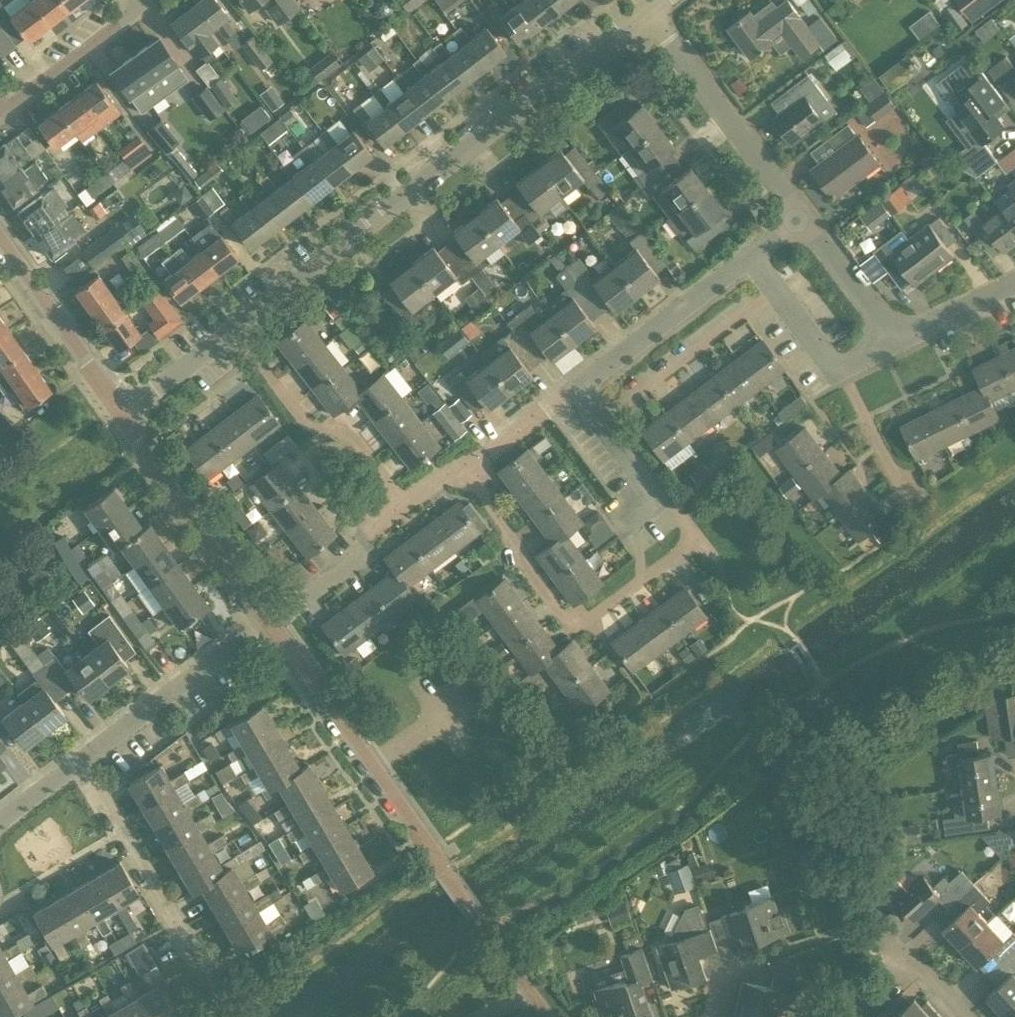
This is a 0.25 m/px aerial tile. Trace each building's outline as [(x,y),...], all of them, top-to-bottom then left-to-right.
[(61,0),(31,0),(30,1),(48,25),(68,9),(61,0)] [(68,9),(80,0),(61,0),(68,9)] [(227,15),(215,0),(200,0),(190,8),(207,30),(214,25),(224,38),(234,30),(224,17),(227,15)] [(248,9),(260,0),(241,0),(248,9)] [(277,22),(297,7),(292,0),(261,0),(277,22)] [(407,11),(421,0),(398,0),(407,11)] [(463,0),(439,0),(448,11),(463,0)] [(557,12),(548,0),(512,0),(515,5),(518,3),(537,27),(557,12)] [(573,0),(548,0),(557,12),(573,0)] [(779,8),(773,0),(772,0),(753,14),(751,12),(729,29),(752,59),(773,43),(770,40),(782,30),(801,57),(819,42),(826,50),(839,40),(821,17),(808,27),(788,1),(779,8)] [(972,22),(1001,0),(956,0),(972,22)] [(48,25),(30,1),(9,17),(27,41),(48,25)] [(516,43),(537,27),(518,3),(515,5),(503,14),(493,1),(485,7),(496,21),(498,19),(516,43)] [(956,31),(968,23),(953,2),(942,11),(956,31)] [(207,30),(190,8),(170,23),(187,45),(190,43),(206,63),(215,56),(210,48),(217,43),(207,30)] [(933,9),(913,23),(923,37),(944,23),(933,9)] [(996,17),(979,27),(986,38),(1003,28),(996,17)] [(466,43),(484,67),(505,52),(486,27),(469,40),(460,27),(452,33),(462,46),(466,43)] [(259,70),(271,60),(252,36),(240,45),(259,70)] [(134,55),(163,97),(187,80),(157,39),(134,55)] [(825,54),(837,69),(853,57),(841,41),(825,54)] [(442,61),(445,59),(464,83),(484,67),(466,43),(462,46),(449,56),(439,42),(432,48),(442,61)] [(366,67),(384,60),(379,46),(361,52),(366,67)] [(317,80),(338,63),(328,50),(307,67),(317,80)] [(140,113),(163,97),(134,55),(111,71),(140,113)] [(984,143),(1005,127),(993,111),(1005,102),(970,56),(952,69),(963,84),(953,92),(963,104),(957,108),(958,111),(947,120),(969,149),(981,140),(983,143),(984,143)] [(425,74),(444,99),(464,83),(445,59),(442,61),(429,71),(420,57),(412,63),(422,77),(425,74)] [(1014,82),(1014,84),(1014,68),(1007,57),(989,71),(1003,90),(1014,82)] [(905,81),(893,66),(878,77),(890,93),(905,81)] [(424,114),(444,99),(425,74),(422,77),(409,86),(399,73),(392,79),(402,92),(405,89),(424,114)] [(816,110),(829,100),(809,75),(788,91),(796,102),(790,107),(789,112),(776,122),(793,144),(824,121),(816,110)] [(225,107),(237,98),(219,76),(208,85),(225,107)] [(92,118),(111,103),(95,81),(75,96),(92,118)] [(262,90),(272,110),(285,103),(275,84),(262,90)] [(205,87),(192,97),(208,118),(221,109),(205,87)] [(385,105),(403,129),(424,114),(405,89),(402,92),(389,102),(380,88),(372,94),(382,107),(385,105)] [(867,106),(877,119),(896,105),(886,92),(867,106)] [(92,118),(75,96),(56,110),(73,132),(92,118)] [(262,102),(243,117),(253,130),(272,115),(262,102)] [(604,133),(612,126),(629,148),(657,126),(641,103),(629,112),(621,102),(596,122),(604,133)] [(365,121),(383,145),(403,129),(385,105),(382,107),(369,117),(360,103),(352,109),(363,123),(365,121)] [(73,132),(56,110),(37,125),(53,147),(73,132)] [(283,115),(262,129),(270,142),(291,128),(283,115)] [(160,120),(148,130),(165,151),(177,140),(160,120)] [(858,136),(848,124),(827,140),(836,152),(813,170),(834,198),(879,164),(858,136)] [(674,148),(657,126),(629,148),(645,169),(637,175),(644,185),(671,164),(664,156),(674,148)] [(331,146),(350,170),(370,155),(352,130),(336,143),(326,129),(318,135),(328,149),(331,146)] [(20,166),(17,161),(28,153),(16,135),(4,144),(4,143),(0,146),(0,180),(20,166)] [(143,144),(123,159),(131,169),(150,154),(143,144)] [(331,146),(328,149),(316,158),(306,145),(298,151),(308,164),(311,161),(330,186),(350,170),(331,146)] [(560,149),(538,166),(560,195),(581,179),(587,187),(595,197),(605,190),(573,147),(563,154),(560,149)] [(177,148),(169,155),(189,179),(197,173),(177,148)] [(1000,160),(1010,172),(1014,168),(1014,148),(1000,160)] [(123,159),(104,174),(112,183),(131,169),(123,159)] [(291,177),(310,201),(330,186),(311,161),(308,164),(296,173),(286,160),(278,166),(288,179),(291,177)] [(216,161),(195,178),(201,185),(222,169),(216,161)] [(0,180),(0,187),(13,206),(37,189),(35,187),(46,179),(34,162),(23,170),(20,166),(0,180)] [(679,175),(671,164),(644,185),(653,196),(661,190),(676,210),(677,211),(706,189),(690,167),(679,175)] [(538,212),(560,195),(538,166),(516,184),(523,193),(513,200),(534,228),(535,227),(544,220),(538,212)] [(112,183),(104,174),(85,189),(91,199),(112,183)] [(271,192),(290,216),(310,201),(291,177),(288,179),(275,189),(266,175),(258,181),(268,194),(271,192)] [(885,197),(895,211),(914,198),(905,184),(885,197)] [(17,212),(34,235),(57,218),(54,213),(67,205),(55,188),(42,197),(41,195),(17,212)] [(723,211),(706,189),(677,211),(676,210),(664,219),(675,233),(679,230),(693,248),(720,228),(713,219),(723,211)] [(251,207),(270,232),(290,216),(271,192),(268,194),(255,204),(246,190),(238,196),(248,210),(251,207)] [(496,198),(474,215),(497,244),(517,228),(528,243),(541,233),(535,227),(534,228),(513,200),(504,208),(496,198)] [(860,214),(870,228),(890,213),(879,199),(860,214)] [(1001,211),(1014,229),(1014,200),(1001,211)] [(627,235),(638,226),(620,204),(609,213),(627,235)] [(233,226),(249,247),(270,232),(251,207),(248,210),(235,219),(226,206),(218,212),(230,227),(233,226)] [(1001,211),(983,224),(974,211),(964,219),(979,238),(988,230),(1005,252),(1014,244),(1014,229),(1001,211)] [(57,218),(34,235),(50,258),(73,241),(72,239),(84,231),(72,214),(60,222),(57,218)] [(159,230),(156,233),(164,242),(183,228),(172,214),(156,226),(159,230)] [(475,261),(497,244),(474,215),(452,232),(460,241),(450,249),(471,276),(484,294),(495,286),(481,268),(480,268),(475,261)] [(939,217),(930,224),(910,239),(934,271),(954,256),(947,246),(956,240),(939,217)] [(202,229),(212,241),(200,250),(217,272),(237,257),(210,222),(202,229)] [(92,266),(113,252),(126,242),(114,226),(80,250),(92,266)] [(164,242),(156,233),(137,247),(144,257),(164,242)] [(614,266),(636,295),(658,278),(651,268),(660,261),(639,233),(629,241),(634,250),(614,266)] [(934,271),(910,239),(891,254),(877,235),(867,242),(898,283),(907,276),(914,286),(934,271)] [(181,265),(198,287),(217,272),(200,250),(190,258),(180,246),(172,252),(181,265)] [(411,264),(433,293),(454,277),(460,285),(471,276),(450,249),(440,256),(433,247),(411,264)] [(120,258),(134,278),(145,270),(130,250),(120,258)] [(179,302),(198,287),(181,265),(172,252),(161,261),(170,273),(162,280),(179,302)] [(433,293),(411,264),(389,281),(396,291),(386,298),(407,325),(417,317),(411,310),(433,293)] [(597,309),(606,302),(614,312),(636,295),(614,266),(593,282),(586,274),(576,282),(597,309)] [(555,275),(573,298),(550,314),(572,343),(595,326),(587,316),(597,309),(576,282),(565,268),(555,275)] [(134,278),(148,297),(159,290),(145,270),(134,278)] [(88,311),(111,294),(97,275),(74,291),(88,311)] [(179,319),(173,310),(159,290),(148,297),(142,302),(153,318),(147,322),(157,335),(179,319)] [(88,311),(102,330),(125,314),(111,294),(88,311)] [(125,314),(102,330),(117,350),(139,334),(125,314)] [(533,358),(543,350),(550,360),(572,343),(550,314),(529,331),(522,323),(512,330),(533,358)] [(9,330),(0,317),(0,336),(9,330)] [(276,343),(295,367),(324,344),(305,321),(276,343)] [(450,352),(470,338),(464,329),(444,343),(450,352)] [(23,349),(9,330),(0,336),(0,365),(23,349)] [(487,363),(509,392),(531,375),(524,365),(533,358),(512,330),(502,338),(509,346),(487,363)] [(759,388),(783,369),(761,340),(736,359),(759,388)] [(314,391),(342,368),(324,344),(295,367),(314,391)] [(1014,384),(1014,348),(1001,355),(1014,384)] [(14,385),(37,369),(23,349),(0,365),(0,366),(0,388),(3,393),(14,385)] [(991,401),(1014,389),(1014,384),(1001,355),(974,369),(982,386),(983,386),(990,402),(991,401)] [(759,388),(736,359),(713,377),(735,406),(759,388)] [(469,406),(479,399),(487,409),(509,392),(487,363),(465,379),(459,371),(449,379),(469,406)] [(361,392),(342,368),(314,391),(333,415),(354,398),(361,392)] [(28,405),(51,389),(37,369),(14,385),(28,405)] [(373,421),(402,399),(383,375),(361,392),(354,398),(373,421)] [(735,406),(713,377),(689,395),(711,424),(735,406)] [(457,438),(469,427),(463,421),(473,412),(462,401),(454,408),(429,381),(420,390),(437,408),(432,412),(457,438)] [(956,400),(972,432),(999,419),(991,401),(990,402),(983,386),(982,386),(956,400)] [(784,420),(807,402),(801,394),(777,411),(784,420)] [(255,443),(279,424),(257,395),(233,414),(255,443)] [(711,424),(689,395),(665,412),(687,442),(711,424)] [(373,421),(391,445),(420,422),(402,399),(373,421)] [(972,432),(956,400),(929,413),(945,446),(972,432)] [(687,442),(665,412),(641,431),(663,460),(687,442)] [(945,446),(929,413),(901,427),(917,460),(945,446)] [(255,443),(233,414),(209,432),(231,461),(255,443)] [(410,469),(439,446),(420,422),(391,445),(410,469)] [(777,450),(795,474),(825,453),(806,429),(777,450)] [(231,461),(209,432),(184,450),(206,479),(231,461)] [(516,495),(545,474),(527,450),(498,471),(516,495)] [(814,499),(822,493),(842,476),(825,453),(795,474),(814,499)] [(269,509),(297,487),(279,463),(250,486),(269,509)] [(822,493),(840,516),(869,494),(851,470),(842,476),(822,493)] [(516,495),(534,520),(563,498),(545,474),(516,495)] [(84,508),(98,529),(128,508),(113,487),(84,508)] [(269,509),(288,533),(316,511),(297,487),(269,509)] [(858,540),(888,518),(869,494),(840,516),(858,540)] [(536,556),(581,522),(563,498),(534,520),(552,543),(535,555),(536,556)] [(455,550),(478,532),(478,531),(461,508),(457,503),(432,521),(455,550)] [(468,503),(461,508),(478,531),(485,525),(468,503)] [(98,529),(113,549),(120,545),(120,544),(142,528),(128,508),(98,529)] [(316,511),(288,533),(307,557),(335,535),(316,511)] [(455,550),(432,521),(408,540),(431,568),(455,550)] [(536,556),(554,580),(583,558),(566,534),(581,523),(581,522),(536,556)] [(121,546),(134,564),(164,544),(149,523),(142,528),(120,544),(120,545),(113,549),(114,551),(121,546)] [(53,542),(60,555),(70,549),(63,536),(53,542)] [(431,568),(408,540),(384,558),(394,571),(407,586),(431,568)] [(134,564),(149,585),(178,564),(164,544),(134,564)] [(77,562),(70,549),(60,555),(67,568),(77,562)] [(572,604),(601,583),(583,558),(554,580),(572,604)] [(149,585),(163,605),(193,584),(178,564),(149,585)] [(36,589),(53,576),(44,565),(27,578),(36,589)] [(93,577),(101,588),(111,581),(103,570),(93,577)] [(370,589),(392,618),(416,600),(407,586),(394,571),(370,589)] [(494,625),(523,603),(505,579),(476,600),(494,625)] [(120,594),(111,581),(101,588),(116,609),(126,602),(120,594)] [(193,584),(163,605),(178,626),(207,605),(193,584)] [(681,635),(705,616),(684,588),(660,606),(681,635)] [(392,618),(370,589),(346,607),(368,636),(392,618)] [(126,602),(116,609),(131,629),(141,622),(132,611),(126,602)] [(494,625),(512,649),(541,627),(523,603),(494,625)] [(471,618),(462,606),(453,613),(464,628),(473,621),(471,618)] [(657,653),(681,635),(660,606),(635,624),(657,653)] [(368,636),(346,607),(322,625),(343,654),(368,636)] [(87,654),(108,683),(129,666),(115,647),(127,638),(109,615),(89,631),(99,645),(87,654)] [(141,622),(131,629),(146,651),(155,644),(149,635),(141,622)] [(657,653),(635,624),(611,642),(633,671),(657,653)] [(530,673),(543,664),(542,663),(559,652),(559,651),(541,627),(512,649),(530,673)] [(543,664),(560,688),(589,666),(571,642),(559,651),(559,652),(542,663),(543,664)] [(16,664),(0,644),(0,666),(5,673),(16,664)] [(48,645),(36,653),(62,688),(74,679),(88,698),(108,683),(87,654),(67,670),(48,645)] [(23,703),(44,731),(66,715),(51,696),(62,688),(36,653),(25,662),(37,678),(16,694),(23,703)] [(579,712),(607,690),(589,666),(560,688),(579,712)] [(1001,707),(1006,737),(1014,736),(1014,694),(1000,696),(1001,707)] [(44,731),(23,703),(3,718),(0,715),(0,735),(9,728),(24,747),(44,731)] [(244,746),(275,727),(263,706),(236,721),(236,720),(215,732),(220,740),(235,732),(243,744),(244,746)] [(248,753),(255,765),(256,767),(288,748),(275,727),(244,746),(243,744),(228,753),(233,762),(248,753)] [(959,742),(960,751),(947,752),(950,771),(962,769),(964,786),(997,782),(992,752),(980,753),(978,739),(959,742)] [(262,791),(267,799),(281,791),(277,783),(300,769),(288,748),(256,767),(255,765),(240,774),(245,783),(260,774),(268,788),(262,791)] [(281,791),(289,803),(290,805),(322,786),(309,764),(300,769),(277,783),(281,791)] [(129,784),(142,806),(173,787),(174,790),(189,781),(184,772),(169,781),(160,766),(129,784)] [(954,805),(956,816),(945,817),(947,833),(990,827),(988,811),(1000,810),(997,782),(964,786),(967,803),(954,805)] [(303,826),(335,807),(322,786),(290,805),(289,803),(274,812),(279,820),(294,812),(301,824),(303,826)] [(142,806),(154,827),(186,809),(187,811),(202,802),(196,793),(182,802),(174,790),(173,787),(142,806)] [(307,833),(314,846),(315,847),(347,828),(335,807),(303,826),(301,824),(287,832),(292,842),(307,833)] [(154,827),(167,848),(198,830),(199,831),(214,822),(209,815),(194,823),(187,811),(186,809),(154,827)] [(923,841),(921,823),(895,826),(898,844),(923,841)] [(319,854),(327,867),(328,868),(360,850),(347,828),(315,847),(314,846),(299,854),(304,863),(319,854)] [(167,848),(180,869),(211,851),(211,852),(226,844),(221,836),(207,844),(199,831),(198,830),(167,848)] [(328,868),(327,867),(312,876),(317,885),(332,876),(340,888),(372,870),(360,850),(328,868)] [(193,891),(201,886),(224,873),(219,866),(211,852),(211,851),(180,869),(193,891)] [(224,873),(201,886),(214,908),(245,890),(245,891),(261,882),(256,873),(240,882),(233,869),(239,865),(234,857),(219,866),(224,873)] [(671,869),(678,890),(699,883),(692,862),(671,869)] [(121,899),(136,890),(120,863),(98,876),(114,903),(112,904),(121,920),(130,915),(121,899)] [(925,876),(909,891),(894,874),(882,886),(897,902),(896,903),(912,920),(941,893),(950,903),(973,882),(962,870),(950,881),(945,875),(934,885),(925,876)] [(114,903),(98,876),(77,888),(93,916),(91,917),(100,932),(108,927),(99,912),(112,904),(114,903)] [(990,900),(973,882),(950,903),(959,913),(944,927),(961,945),(988,920),(979,910),(990,900)] [(93,916),(77,888),(55,900),(71,928),(70,929),(79,945),(87,940),(78,924),(91,917),(93,916)] [(277,889),(268,894),(273,902),(282,897),(277,889)] [(214,908),(226,929),(257,911),(258,912),(273,903),(273,902),(268,894),(253,903),(245,891),(245,890),(214,908)] [(756,941),(787,930),(782,915),(775,912),(770,896),(744,906),(745,909),(720,918),(727,937),(738,933),(741,942),(755,937),(756,941)] [(47,939),(49,942),(58,957),(66,952),(57,937),(70,929),(71,928),(55,900),(33,913),(48,938),(47,939)] [(690,981),(704,977),(696,955),(712,950),(697,906),(684,910),(671,937),(673,941),(656,947),(670,988),(677,986),(678,989),(691,985),(690,981)] [(257,911),(226,929),(238,950),(264,935),(265,936),(286,923),(281,916),(265,925),(258,912),(257,911)] [(1005,957),(1014,948),(1014,931),(1006,939),(988,920),(961,945),(979,964),(994,950),(1003,959),(1005,957)] [(114,953),(122,948),(117,939),(108,943),(114,953)] [(5,959),(6,960),(21,951),(16,943),(1,952),(0,950),(0,962),(5,959)] [(1014,965),(1014,948),(1005,957),(1014,966),(1014,965)] [(635,1014),(648,1010),(640,985),(652,980),(641,949),(619,956),(620,957),(627,977),(593,989),(596,998),(594,1002),(599,1016),(636,1016),(635,1014)] [(18,980),(18,982),(34,973),(29,964),(13,973),(6,960),(5,959),(0,962),(0,990),(18,980)] [(147,1016),(175,1016),(176,1016),(162,992),(163,992),(150,969),(141,974),(150,990),(136,998),(147,1016)] [(1014,970),(989,994),(1004,1010),(1014,1000),(1014,970)] [(773,1010),(802,1000),(792,971),(772,978),(770,988),(745,983),(739,1016),(771,1016),(773,1010)] [(0,990),(0,1016),(3,1016),(26,1004),(27,1005),(46,994),(42,986),(26,995),(18,982),(18,980),(0,990)] [(119,1016),(147,1016),(136,998),(127,982),(119,987),(128,1002),(116,1009),(115,1010),(119,1016)] [(115,1010),(116,1009),(107,994),(98,999),(107,1015),(103,1016),(119,1016),(115,1010)] [(939,1011),(929,1000),(923,1005),(916,997),(899,1012),(891,1004),(876,1016),(894,1016),(895,1016),(896,1016),(932,1016),(939,1011)] [(1004,1010),(1010,1016),(1014,1016),(1014,1000),(1004,1010)] [(85,1006),(77,1011),(80,1016),(92,1016),(85,1006)]
